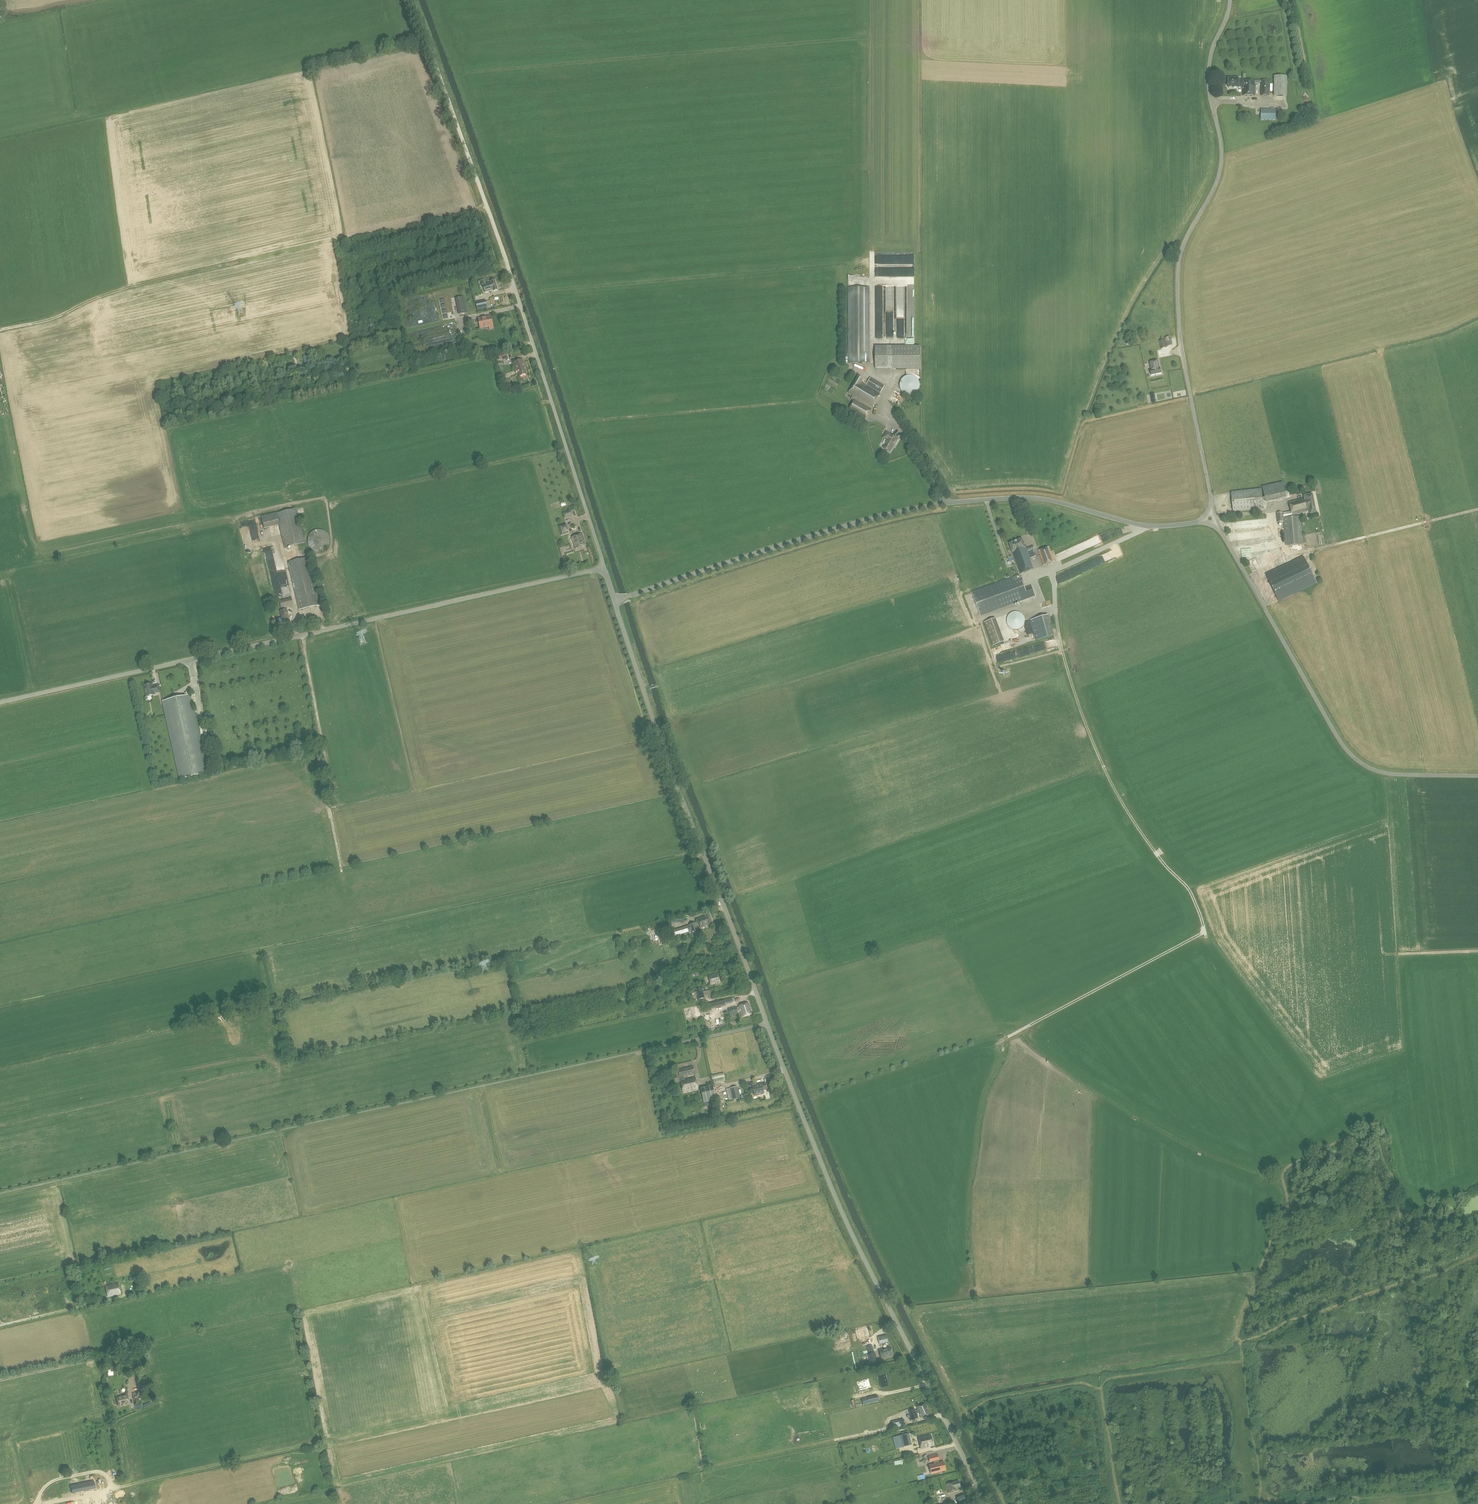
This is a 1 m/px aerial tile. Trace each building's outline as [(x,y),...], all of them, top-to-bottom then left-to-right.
[(1274,96),(1286,96),(1287,76),(1274,76),(1274,96)] [(1239,88),(1239,80),(1239,78),(1229,78),(1229,83),(1228,83),(1227,83),(1227,84),(1227,85),(1227,86),(1228,86),(1229,87),(1239,88)] [(1243,80),(1239,80),(1239,88),(1242,88),(1242,96),(1255,96),(1255,83),(1257,83),(1259,83),(1259,82),(1261,82),(1261,81),(1243,81),(1243,80)] [(1276,110),(1261,109),(1261,120),(1276,120),(1276,110)] [(913,280),(913,266),(869,266),(869,275),(877,275),(877,278),(874,278),(874,280),(913,280)] [(495,280),(491,281),(491,282),(486,284),(485,279),(480,280),(481,285),(483,285),(485,292),(493,290),(494,291),(498,290),(495,280)] [(870,288),(849,288),(849,363),(869,363),(870,288)] [(459,314),(466,313),(464,297),(456,299),(459,314)] [(476,310),(487,308),(485,300),(475,302),(476,310)] [(480,328),(493,326),(491,317),(478,319),(480,328)] [(876,368),(921,368),(921,345),(876,345),(876,368)] [(507,352),(495,354),(497,360),(508,358),(507,352)] [(525,367),(523,360),(514,362),(517,370),(520,376),(527,374),(525,368),(525,367)] [(1160,368),(1158,361),(1149,363),(1151,372),(1151,375),(1161,373),(1160,368)] [(916,377),(915,376),(914,376),(913,375),(911,375),(910,375),(909,375),(908,375),(907,375),(906,376),(905,376),(904,377),(903,377),(902,378),(901,379),(901,380),(900,381),(900,382),(899,383),(899,384),(899,385),(899,387),(899,388),(900,389),(900,390),(901,391),(902,392),(903,393),(903,394),(904,394),(905,395),(906,395),(907,395),(908,395),(909,396),(910,396),(911,395),(912,395),(913,395),(914,394),(915,394),(916,393),(917,392),(918,391),(919,390),(919,389),(919,388),(920,387),(920,386),(920,385),(920,384),(920,383),(919,382),(919,381),(919,380),(918,379),(917,378),(916,377)] [(851,399),(854,401),(855,400),(857,397),(872,406),(872,407),(873,407),(880,394),(867,386),(867,385),(866,385),(862,382),(863,380),(858,377),(848,393),(853,396),(851,399)] [(871,378),(866,385),(867,385),(880,393),(885,386),(871,378)] [(857,397),(855,400),(871,409),(872,407),(872,406),(857,397)] [(855,400),(854,401),(849,410),(865,420),(871,409),(855,400)] [(883,438),(887,441),(883,448),(890,452),(898,438),(887,431),(883,438)] [(1231,500),(1258,498),(1258,489),(1230,490),(1231,500)] [(1304,496),(1305,497),(1307,511),(1310,511),(1310,514),(1316,513),(1312,494),(1304,496)] [(1305,497),(1289,502),(1292,516),(1308,512),(1307,511),(1305,497)] [(1262,498),(1231,500),(1232,510),(1251,509),(1251,506),(1263,506),(1262,498)] [(297,508),(276,513),(279,525),(284,547),(305,542),(297,508)] [(279,525),(276,513),(261,516),(264,529),(279,525)] [(562,535),(569,533),(566,523),(559,526),(562,535)] [(308,541),(308,542),(308,543),(309,544),(309,545),(310,546),(310,547),(311,548),(312,549),(313,550),(314,551),(316,551),(317,551),(318,552),(319,552),(320,552),(321,551),(322,551),(323,551),(324,550),(325,550),(326,549),(327,548),(328,547),(329,546),(329,545),(329,544),(330,543),(330,542),(330,541),(330,540),(330,538),(329,537),(329,536),(329,535),(328,534),(327,534),(327,533),(326,532),(325,531),(324,531),(323,530),(322,530),(321,530),(320,530),(319,530),(317,530),(316,530),(315,530),(314,531),(313,531),(312,532),(311,533),(310,534),(309,535),(309,536),(309,537),(308,538),(308,539),(308,540),(308,541)] [(571,537),(575,549),(587,545),(583,533),(571,537)] [(1027,545),(1025,546),(1022,539),(1010,544),(1013,552),(1012,552),(1020,574),(1034,569),(1027,551),(1035,549),(1034,545),(1027,547),(1027,545)] [(1049,546),(1038,551),(1044,566),(1055,561),(1049,546)] [(1113,550),(1090,560),(1092,565),(1115,555),(1113,550)] [(320,605),(309,557),(287,562),(299,610),(320,605)] [(274,562),(275,569),(283,568),(281,560),(274,562)] [(1277,599),(1316,583),(1311,571),(1272,586),(1277,599)] [(1022,576),(1020,577),(1020,575),(972,593),(981,616),(1029,598),(1036,596),(1032,585),(1025,588),(1023,585),(1025,584),(1022,576)] [(1040,602),(1048,599),(1046,593),(1038,596),(1040,602)] [(281,608),(293,605),(292,598),(279,601),(281,608)] [(290,622),(287,609),(280,611),(283,624),(290,622)] [(1007,621),(1007,622),(1007,623),(1007,624),(1008,624),(1008,625),(1008,626),(1009,626),(1009,627),(1010,627),(1010,628),(1011,628),(1012,628),(1012,629),(1013,629),(1014,629),(1015,629),(1016,629),(1017,629),(1018,629),(1019,629),(1020,628),(1021,628),(1021,627),(1022,627),(1022,626),(1023,626),(1023,625),(1024,625),(1024,624),(1024,623),(1025,623),(1025,622),(1025,621),(1025,620),(1025,619),(1025,618),(1024,618),(1024,617),(1024,616),(1023,615),(1022,614),(1022,613),(1021,613),(1020,613),(1020,612),(1019,612),(1018,612),(1017,611),(1016,611),(1015,611),(1014,611),(1014,612),(1013,612),(1012,612),(1011,613),(1010,613),(1010,614),(1009,614),(1009,615),(1008,615),(1008,616),(1008,617),(1007,617),(1007,618),(1007,619),(1007,620),(1007,621)] [(1030,620),(1035,640),(1054,635),(1048,615),(1030,620)] [(984,622),(993,646),(1004,641),(996,618),(984,622)] [(160,692),(159,685),(155,686),(155,687),(153,687),(152,684),(144,685),(147,696),(155,695),(154,693),(160,692)] [(191,694),(163,699),(168,731),(170,730),(170,734),(184,732),(185,735),(191,734),(191,732),(197,731),(191,694)] [(223,701),(216,703),(219,718),(226,717),(223,701)] [(708,925),(713,923),(710,914),(705,915),(705,916),(697,919),(700,927),(708,925)] [(669,919),(670,925),(683,921),(682,916),(669,919)] [(692,934),(698,933),(699,933),(696,923),(689,924),(689,925),(670,931),(671,938),(691,932),(692,934)] [(720,983),(718,974),(708,976),(710,984),(716,983),(716,984),(720,983)] [(703,992),(704,992),(703,987),(695,989),(696,992),(697,996),(698,1000),(704,998),(703,992)] [(738,1012),(740,1011),(742,1017),(745,1016),(752,1014),(748,1003),(745,1004),(738,1006),(739,1008),(736,1008),(736,1006),(728,1009),(730,1015),(738,1013),(738,1012)] [(695,1078),(685,1080),(684,1077),(694,1074),(692,1066),(678,1069),(678,1072),(675,1073),(677,1078),(679,1077),(680,1081),(681,1081),(683,1092),(698,1089),(695,1078)] [(752,1086),(755,1096),(764,1094),(763,1090),(767,1089),(765,1083),(762,1084),(762,1083),(757,1084),(756,1081),(751,1082),(752,1086)] [(701,1088),(704,1103),(716,1100),(713,1085),(701,1088)] [(737,1086),(730,1088),(733,1100),(740,1099),(737,1086)] [(108,1297),(120,1294),(118,1283),(106,1286),(108,1297)] [(878,1337),(880,1345),(889,1343),(887,1335),(878,1337)] [(891,1347),(879,1350),(881,1359),(893,1356),(891,1347)] [(868,1354),(870,1364),(877,1362),(875,1352),(868,1354)] [(888,1386),(885,1374),(879,1376),(880,1376),(881,1384),(881,1388),(888,1386)] [(854,1393),(871,1389),(869,1378),(862,1380),(863,1381),(857,1382),(858,1386),(852,1387),(854,1393)] [(139,1390),(149,1387),(146,1380),(144,1381),(137,1382),(138,1388),(139,1390)] [(890,1403),(898,1401),(896,1393),(888,1395),(890,1403)] [(129,1404),(127,1395),(116,1397),(118,1406),(129,1404)] [(862,1398),(863,1405),(878,1401),(877,1395),(862,1398)] [(140,1400),(139,1401),(134,1402),(136,1410),(142,1409),(140,1400)] [(930,1414),(925,1404),(917,1407),(918,1410),(920,1414),(921,1418),(930,1414)] [(917,1415),(920,1414),(918,1410),(915,1411),(914,1409),(909,1411),(913,1420),(918,1418),(917,1415)] [(890,1425),(888,1412),(872,1414),(874,1427),(890,1425)] [(905,1426),(904,1420),(892,1423),(893,1428),(905,1426)] [(912,1445),(909,1433),(895,1437),(893,1437),(896,1449),(898,1449),(912,1445)] [(931,1435),(919,1437),(921,1449),(933,1446),(931,1435)] [(938,1460),(939,1459),(937,1454),(928,1456),(930,1462),(933,1461),(934,1464),(932,1465),(934,1473),(946,1470),(943,1462),(939,1463),(938,1460)] [(52,1469),(47,1470),(53,1495),(58,1494),(52,1469)] [(41,1495),(46,1494),(42,1471),(37,1472),(41,1495)] [(35,1475),(31,1476),(30,1472),(25,1473),(27,1483),(36,1481),(35,1475)] [(946,1484),(949,1493),(958,1490),(957,1488),(960,1487),(959,1481),(946,1484)] [(968,1503),(964,1495),(964,1494),(956,1498),(959,1503),(965,1503),(968,1503)]
